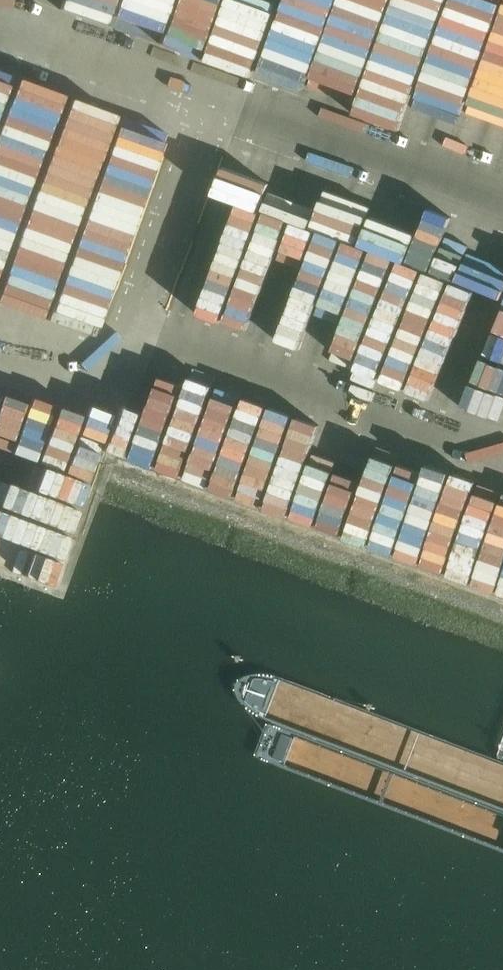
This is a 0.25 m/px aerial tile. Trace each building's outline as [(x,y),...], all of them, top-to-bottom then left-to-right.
[(488,426),(502,387),(502,358),(491,353),(483,374),(472,369),(467,383),(477,387),(465,417),(488,426)] [(502,559),(502,487),(490,482),(485,482),(485,469),(464,462),(452,497),(452,478),(435,472),(429,472),(428,531),(434,532),(450,486),(450,497),(437,535),(460,543),(467,523),(467,533),(462,546),(502,559)]
